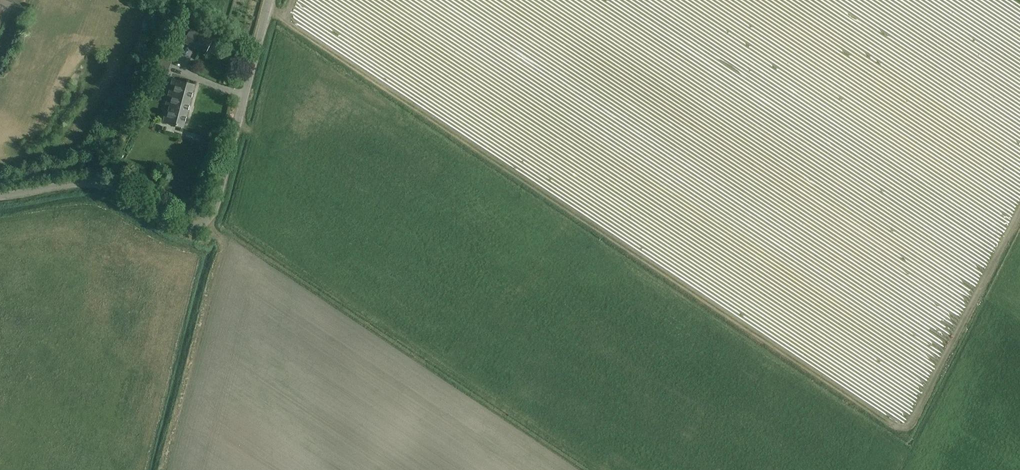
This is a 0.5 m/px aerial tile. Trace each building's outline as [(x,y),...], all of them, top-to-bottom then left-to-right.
[(192,28),(184,43),(206,54),(214,39),(192,28)] [(158,68),(168,73),(177,55),(166,50),(158,68)] [(163,123),(174,126),(184,128),(195,86),(173,80),(166,105),(177,107),(175,114),(166,112),(163,123)]
